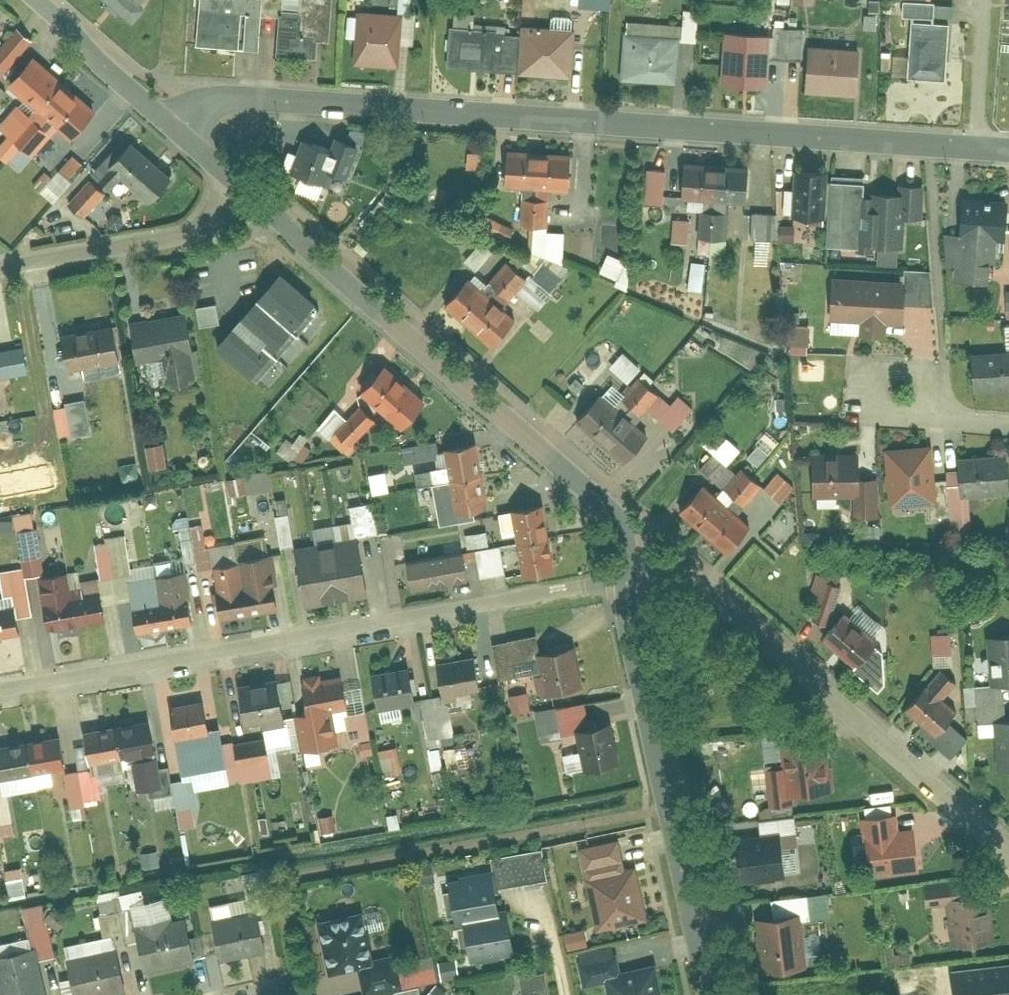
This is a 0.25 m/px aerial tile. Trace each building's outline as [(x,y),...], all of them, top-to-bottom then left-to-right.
[(133,26),(153,0),(100,0),(133,26)] [(193,44),(257,49),(261,0),(197,0),(193,44)] [(333,0),(262,0),(262,16),(281,17),(280,48),(330,50),(333,0)] [(397,12),(412,13),(413,0),(398,0),(397,12)] [(580,6),(608,9),(609,0),(580,0),(580,6)] [(917,79),(950,79),(951,4),(900,4),(900,18),(917,18),(917,79)] [(359,10),(356,66),(401,68),(404,13),(359,10)] [(683,44),(700,45),(702,13),(685,12),(683,44)] [(551,16),(551,29),(449,24),(447,71),(572,77),(574,30),(571,30),(572,17),(551,16)] [(864,16),(864,31),(876,31),(876,16),(864,16)] [(681,38),(680,37),(681,24),(627,21),(627,34),(621,34),(618,80),(678,83),(681,38)] [(726,32),(723,87),(771,90),(772,58),(802,60),(804,23),(775,21),(774,35),(726,32)] [(0,50),(0,76),(32,39),(17,31),(0,50)] [(807,51),(805,94),(858,96),(859,53),(807,51)] [(33,65),(14,86),(67,133),(85,113),(33,65)] [(116,193),(126,181),(157,207),(178,182),(125,137),(94,174),(116,193)] [(342,151),(301,138),(290,171),(310,178),(306,191),(327,198),(342,151)] [(578,157),(509,151),(506,184),(575,190),(578,157)] [(750,163),(689,159),(687,197),(747,201),(750,163)] [(921,214),(922,186),(893,184),(892,192),(868,191),(868,173),(834,171),(835,162),(807,161),(804,222),(825,223),(824,247),(877,250),(877,262),(899,263),(900,242),(906,242),(907,213),(921,214)] [(555,199),(523,197),(521,223),(533,223),(533,254),(564,267),(565,226),(553,226),(555,199)] [(1005,206),(966,205),(966,236),(949,236),(953,270),(958,269),(957,280),(995,281),(995,239),(1004,239),(1005,206)] [(779,211),(753,209),(751,241),(777,243),(779,211)] [(507,261),(492,281),(511,295),(526,276),(507,261)] [(280,274),(217,345),(257,380),(319,309),(280,274)] [(473,278),(449,304),(493,346),(518,319),(473,278)] [(904,283),(830,279),(828,321),(864,323),(863,333),(884,334),(885,309),(902,310),(904,283)] [(186,321),(132,331),(137,362),(162,358),(167,384),(196,379),(186,321)] [(114,330),(61,339),(67,372),(119,363),(114,330)] [(970,358),(971,389),(1008,388),(1008,357),(970,358)] [(385,373),(338,432),(353,444),(381,409),(401,425),(421,402),(385,373)] [(643,382),(628,397),(645,413),(650,408),(670,428),(689,409),(668,389),(659,398),(643,382)] [(119,387),(61,398),(66,424),(124,413),(119,387)] [(607,397),(583,420),(624,461),(648,438),(607,397)] [(440,459),(439,455),(437,443),(403,450),(406,465),(440,459)] [(929,443),(888,445),(891,505),(932,503),(929,443)] [(161,445),(145,449),(149,468),(165,465),(161,445)] [(418,491),(434,488),(482,479),(476,445),(444,452),(448,471),(415,477),(418,491)] [(814,455),(816,491),(849,490),(850,519),(879,518),(878,467),(863,467),(862,453),(814,455)] [(965,458),(966,467),(946,469),(953,540),(976,538),(972,498),(1008,494),(1008,453),(965,458)] [(137,464),(120,467),(123,484),(140,481),(137,464)] [(227,482),(230,505),(236,505),(234,497),(272,491),(269,472),(245,476),(245,479),(227,482)] [(741,472),(726,490),(742,504),(757,485),(741,472)] [(482,479),(434,488),(441,527),(490,517),(482,479)] [(708,486),(685,511),(730,552),(753,528),(708,486)] [(313,530),(316,547),(358,539),(379,536),(376,521),(373,504),(361,506),(359,493),(347,495),(352,523),(313,530)] [(283,563),(297,561),(287,500),(274,502),(283,563)] [(517,543),(550,538),(545,509),(500,516),(504,537),(516,535),(517,543)] [(15,517),(25,569),(27,579),(39,578),(44,577),(32,514),(15,517)] [(386,520),(376,521),(379,536),(382,555),(403,552),(400,535),(388,537),(386,520)] [(14,534),(14,522),(0,522),(0,534),(14,534)] [(198,571),(213,569),(240,564),(237,543),(208,548),(204,526),(191,528),(198,571)] [(467,552),(469,570),(491,567),(488,551),(491,550),(488,533),(465,536),(467,552)] [(95,546),(100,579),(132,575),(126,536),(105,539),(106,544),(95,546)] [(263,538),(237,543),(240,564),(267,559),(263,538)] [(550,538),(517,543),(523,579),(556,574),(550,538)] [(299,549),(308,608),(368,598),(358,539),(316,547),(299,549)] [(443,556),(464,552),(462,542),(442,545),(443,556)] [(488,551),(491,567),(492,576),(507,573),(503,548),(491,550),(488,551)] [(443,556),(408,562),(413,594),(471,585),(469,570),(467,552),(464,552),(443,556)] [(240,564),(249,618),(281,612),(272,558),(267,559),(240,564)] [(213,569),(221,622),(249,618),(240,564),(213,569)] [(19,620),(33,617),(27,579),(25,569),(0,573),(0,576),(4,599),(0,599),(0,615),(18,612),(19,620)] [(44,577),(39,578),(49,633),(78,628),(71,590),(68,572),(44,577)] [(131,601),(132,607),(161,602),(158,588),(148,590),(144,572),(132,575),(137,600),(131,601)] [(842,584),(815,573),(806,596),(818,601),(812,616),(827,622),(842,584)] [(161,602),(166,631),(196,626),(186,574),(157,579),(158,588),(161,602)] [(82,582),(83,588),(85,601),(103,598),(100,579),(82,582)] [(71,590),(78,628),(107,623),(103,598),(85,601),(83,588),(71,590)] [(132,607),(138,636),(166,631),(161,602),(132,607)] [(22,635),(19,620),(18,612),(0,615),(0,639),(22,635)] [(842,613),(822,638),(852,668),(876,690),(884,684),(880,651),(874,645),(876,641),(842,613)] [(548,697),(540,652),(537,637),(492,645),(500,688),(508,686),(512,707),(531,703),(528,690),(537,688),(539,698),(548,697)] [(992,639),(996,687),(1008,686),(1008,638),(992,639)] [(584,690),(576,646),(540,652),(548,697),(564,693),(584,690)] [(480,655),(438,662),(444,698),(457,695),(485,691),(480,655)] [(414,666),(370,673),(376,710),(420,702),(414,666)] [(956,682),(939,667),(903,708),(921,724),(917,728),(949,755),(965,737),(946,720),(956,709),(943,697),(956,682)] [(345,689),(343,676),(323,680),(322,675),(304,679),(306,688),(301,689),(306,716),(298,718),(304,752),(304,755),(339,749),(332,715),(350,711),(345,689)] [(279,683),(238,691),(246,731),(263,728),(264,732),(288,728),(286,720),(279,683)] [(332,715),(339,749),(358,745),(361,758),(375,756),(362,686),(345,689),(350,711),(332,715)] [(440,748),(456,745),(448,703),(458,702),(457,695),(444,698),(420,702),(428,750),(440,748)] [(205,704),(171,710),(177,742),(211,736),(210,732),(205,704)] [(561,710),(535,715),(541,742),(567,737),(561,710)] [(304,752),(298,718),(286,720),(288,728),(264,732),(265,739),(225,746),(232,786),(282,777),(278,752),(292,750),(293,753),(304,752)] [(158,757),(151,720),(117,726),(123,763),(158,757)] [(992,725),(996,769),(1008,767),(1008,724),(992,725)] [(123,763),(117,726),(85,732),(87,747),(90,768),(123,763)] [(611,727),(578,734),(586,771),(619,764),(611,727)] [(211,736),(177,742),(184,781),(172,783),(177,808),(180,830),(196,827),(193,810),(200,809),(197,792),(230,787),(220,730),(210,732),(211,736)] [(66,771),(60,737),(29,743),(35,777),(52,774),(66,771)] [(29,743),(0,748),(0,772),(2,783),(35,777),(29,743)] [(786,749),(788,767),(765,769),(769,810),(796,807),(795,795),(833,792),(829,745),(786,749)] [(124,771),(123,763),(90,768),(87,747),(76,749),(80,772),(64,775),(70,808),(76,807),(78,821),(87,819),(84,802),(103,799),(99,776),(124,771)] [(402,776),(398,749),(381,752),(385,779),(402,776)] [(461,771),(457,750),(446,752),(449,773),(461,771)] [(432,773),(443,772),(440,752),(429,753),(432,773)] [(160,771),(158,757),(123,763),(124,771),(128,791),(138,789),(139,795),(152,793),(153,798),(155,812),(177,808),(172,783),(170,769),(160,771)] [(52,774),(35,777),(2,783),(2,785),(0,786),(0,826),(13,824),(8,797),(37,792),(37,789),(54,786),(52,774)] [(758,840),(735,841),(738,887),(795,883),(792,849),(801,849),(799,814),(757,818),(758,840)] [(401,830),(398,816),(387,818),(390,832),(401,830)] [(37,827),(36,817),(27,818),(29,828),(37,827)] [(336,832),(334,817),(319,819),(321,835),(336,832)] [(271,835),(268,819),(260,820),(262,837),(271,835)] [(900,819),(863,822),(868,874),(920,870),(917,835),(901,836),(900,819)] [(245,839),(236,830),(228,837),(238,846),(245,839)] [(192,865),(187,835),(181,836),(186,865),(192,865)] [(621,839),(579,848),(596,928),(647,917),(637,865),(626,867),(621,839)] [(160,868),(158,852),(142,855),(145,870),(160,868)] [(496,876),(450,884),(457,926),(467,925),(473,960),(518,953),(512,914),(502,916),(497,883),(545,875),(541,852),(493,860),(496,876)] [(119,881),(118,869),(108,870),(109,882),(119,881)] [(970,882),(924,886),(926,908),(949,906),(953,945),(996,942),(992,895),(971,897),(970,882)] [(318,926),(328,976),(361,970),(366,994),(370,994),(439,982),(434,956),(401,962),(399,952),(375,956),(368,916),(318,926)] [(799,916),(755,923),(763,975),(807,968),(799,916)] [(257,918),(211,927),(217,961),(263,953),(257,918)] [(188,928),(137,938),(144,973),(194,963),(188,928)] [(581,985),(611,979),(614,994),(664,994),(657,962),(623,969),(618,947),(575,956),(581,985)] [(0,955),(0,994),(43,994),(34,949),(0,955)] [(69,964),(75,994),(115,994),(124,993),(116,955),(69,964)] [(949,969),(953,994),(1008,994),(1008,961),(949,969)] [(545,974),(523,978),(526,994),(548,994),(545,974)]
